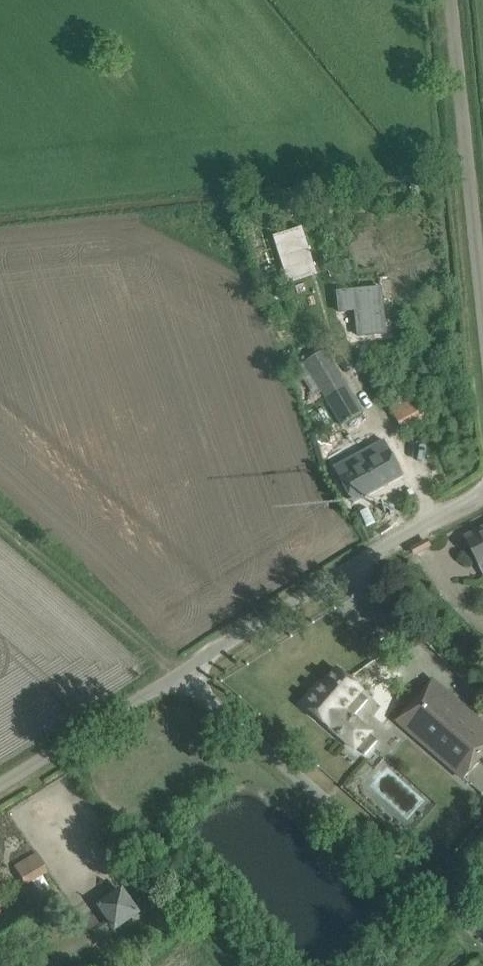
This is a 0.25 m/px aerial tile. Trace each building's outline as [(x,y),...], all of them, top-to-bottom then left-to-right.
[(296,273),(321,266),(308,223),(283,231),(296,273)] [(283,296),(276,264),(263,267),(270,299),(283,296)] [(382,287),(338,291),(340,312),(356,310),(359,336),(387,333),(382,287)] [(363,413),(326,350),(322,352),(319,348),(302,357),(305,363),(303,363),(340,425),(363,413)] [(419,394),(390,411),(402,432),(431,415),(419,394)] [(387,447),(370,456),(365,459),(363,457),(349,465),(352,471),(341,478),(354,502),(403,476),(387,447)] [(467,539),(476,557),(482,570),(482,532),(467,539)] [(320,683),(302,705),(355,751),(357,749),(365,756),(377,742),(369,735),(371,733),(353,717),(367,700),(360,693),(362,691),(337,670),(323,686),(320,683)] [(397,722),(463,779),(482,757),(482,725),(432,681),(397,722)] [(14,868),(25,885),(45,872),(35,855),(14,868)] [(122,893),(101,908),(116,929),(137,913),(122,893)]
